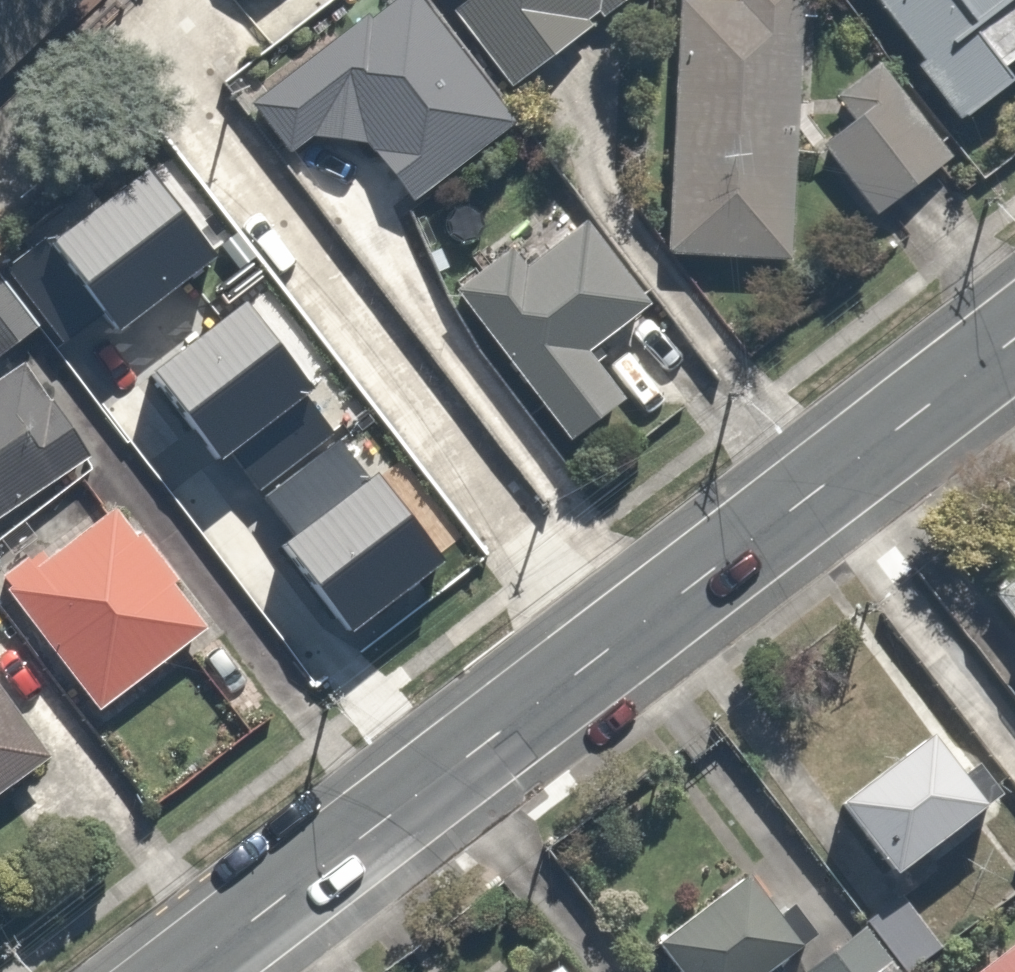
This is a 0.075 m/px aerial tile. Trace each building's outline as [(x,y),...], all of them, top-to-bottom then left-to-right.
[(95,13),(85,0),(0,0),(0,82),(95,13)] [(285,159),(309,141),(363,149),(410,210),(516,128),(417,0),(395,0),(369,20),(367,17),(247,108),(285,159)] [(284,32),(321,0),(256,0),(284,32)] [(494,94),(610,0),(419,0),(494,94)] [(648,255),(759,265),(784,0),(673,0),(648,255)] [(952,113),(1005,71),(949,0),(864,0),(952,113)] [(887,81),(808,145),(865,215),(944,150),(887,81)] [(568,201),(448,296),(560,437),(621,389),(578,334),(636,287),(568,201)] [(393,460),(241,252),(131,333),(162,374),(149,384),(213,472),(257,440),(314,518),(393,460)] [(131,333),(84,268),(19,316),(36,340),(97,422),(149,384),(162,374),(131,333)] [(19,316),(0,290),(0,330),(19,316)] [(36,340),(0,366),(0,516),(108,437),(97,422),(36,340)] [(0,577),(0,600),(86,714),(204,625),(107,496),(0,577)] [(1004,609),(1014,623),(1014,600),(1004,609)] [(34,744),(0,699),(0,770),(34,744)] [(972,792),(916,717),(817,790),(872,865),(972,792)] [(733,860),(621,945),(641,971),(780,971),(769,957),(793,938),(733,860)] [(769,957),(780,971),(894,971),(928,947),(874,876),(793,938),(769,957)] [(955,971),(1014,971),(1014,924),(955,971)] [(494,971),(551,971),(528,944),(494,971)]
